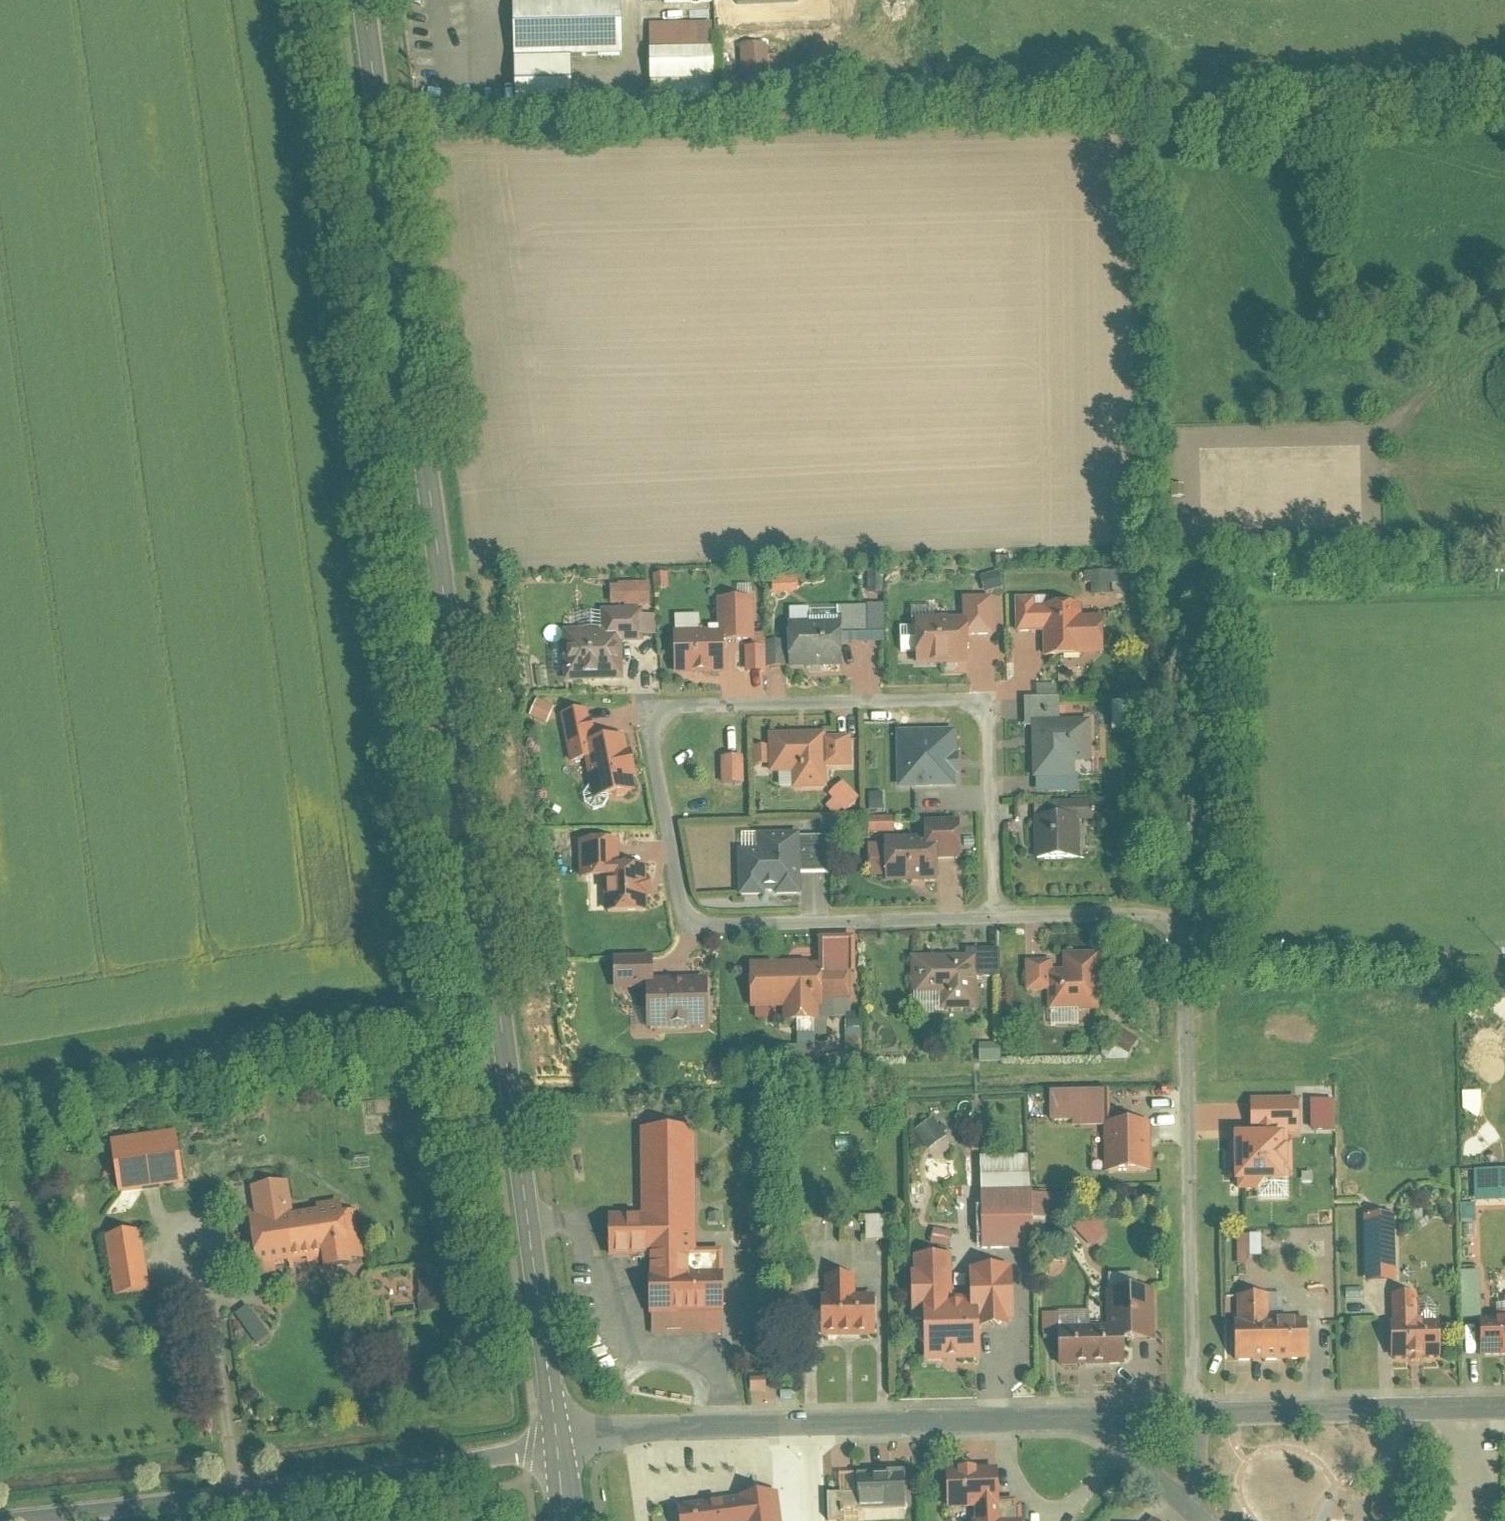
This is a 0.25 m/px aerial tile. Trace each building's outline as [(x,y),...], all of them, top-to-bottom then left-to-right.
[(511,62),(620,60),(619,0),(510,0),(511,62)] [(712,25),(646,27),(648,109),(713,108),(712,25)] [(768,85),(765,46),(736,49),(740,87),(768,85)] [(1089,574),(1090,595),(1116,594),(1115,573),(1089,574)] [(797,574),(771,575),(772,595),(798,593),(797,574)] [(983,589),(1001,588),(1000,575),(982,576),(983,589)] [(961,622),(912,623),(914,670),(967,669),(966,642),(993,641),(992,600),(960,601),(961,622)] [(715,633),(671,634),(672,680),(723,678),(722,646),(752,645),(751,601),(714,602),(715,633)] [(1081,620),(1080,608),(1043,608),(1044,612),(1032,612),(1032,602),(1012,602),(1013,635),(1041,635),(1042,661),(1102,660),(1101,620),(1081,620)] [(882,609),(786,611),(787,673),(840,672),(840,648),(882,647),(882,609)] [(561,687),(622,685),(621,647),(641,646),(640,612),(598,613),(598,631),(560,632),(561,687)] [(536,700),(529,718),(546,726),(554,708),(536,700)] [(1112,702),(1113,730),(1131,729),(1130,701),(1112,702)] [(634,795),(623,738),(592,744),(585,712),(559,717),(569,768),(583,765),(591,804),(634,795)] [(1090,766),(1089,723),(1029,724),(1031,782),(1073,781),(1073,766),(1090,766)] [(954,733),(893,734),(894,793),(955,792),(954,733)] [(825,734),(764,737),(766,778),(790,777),(790,794),(825,793),(825,773),(850,772),(849,739),(825,740),(825,734)] [(745,785),(744,756),(721,757),(723,786),(745,785)] [(838,822),(861,800),(842,781),(827,796),(832,801),(824,808),(838,822)] [(868,834),(894,833),(893,818),(867,819),(868,834)] [(1032,863),(1079,862),(1078,819),(1031,819),(1032,863)] [(922,840),(882,841),(883,888),(936,887),(936,865),(959,865),(958,823),(922,824),(922,840)] [(799,899),(798,835),(752,836),(752,853),(735,853),(736,903),(763,902),(763,895),(772,895),(772,900),(799,899)] [(645,917),(645,868),(618,868),(618,842),(578,842),(578,883),(602,883),(602,917),(645,917)] [(859,1006),(859,974),(863,974),(862,936),(826,937),(826,962),(757,962),(757,1007),(789,1007),(790,1024),(826,1023),(826,1007),(852,1006),(859,1006)] [(1058,970),(1058,961),(1032,961),(1032,991),(1053,991),(1053,1011),(1069,1011),(1111,1011),(1110,952),(1068,953),(1069,970),(1058,970)] [(918,998),(948,998),(948,1009),(984,1008),(984,956),(980,956),(948,957),(917,957),(918,998)] [(707,1034),(705,980),(652,982),(651,958),(611,959),(612,994),(643,993),(644,1036),(707,1034)] [(1295,1190),(1295,1181),(1295,1134),(1307,1134),(1307,1097),(1258,1097),(1259,1129),(1234,1129),(1234,1166),(1244,1166),(1244,1190),(1295,1190)] [(1335,1131),(1335,1100),(1310,1100),(1310,1132),(1335,1131)] [(915,1129),(927,1149),(947,1138),(935,1117),(915,1129)] [(1157,1122),(1109,1122),(1110,1174),(1157,1174),(1157,1122)] [(177,1128),(114,1137),(121,1188),(184,1179),(177,1128)] [(651,1251),(686,1250),(696,1249),(693,1131),(644,1132),(646,1220),(606,1221),(607,1239),(618,1239),(619,1252),(651,1251)] [(1037,1191),(1037,1157),(984,1158),(984,1192),(1037,1191)] [(1479,1171),(1480,1201),(1504,1200),(1504,1170),(1479,1171)] [(285,1187),(250,1192),(254,1216),(248,1217),(257,1279),(319,1269),(320,1275),(351,1270),(350,1267),(366,1265),(358,1213),(340,1216),(339,1204),(314,1208),(315,1214),(290,1218),(285,1187)] [(984,1192),(985,1248),(1040,1248),(1040,1191),(1037,1191),(984,1192)] [(1401,1214),(1371,1215),(1373,1285),(1403,1284),(1401,1214)] [(866,1239),(890,1239),(890,1215),(866,1215),(866,1239)] [(934,1229),(931,1245),(949,1248),(952,1233),(934,1229)] [(137,1231),(110,1234),(117,1310),(143,1307),(137,1231)] [(1237,1259),(1262,1260),(1262,1234),(1237,1234),(1237,1259)] [(652,1279),(647,1279),(647,1314),(678,1313),(678,1310),(724,1309),(723,1273),(687,1274),(686,1250),(651,1251),(652,1279)] [(956,1305),(956,1254),(920,1255),(920,1312),(932,1311),(932,1361),(989,1361),(988,1332),(1018,1331),(1017,1267),(979,1267),(979,1305),(956,1305)] [(1480,1319),(1480,1271),(1461,1271),(1461,1319),(1480,1319)] [(830,1275),(831,1297),(831,1322),(831,1337),(881,1337),(880,1297),(861,1297),(861,1275),(830,1275)] [(1133,1366),(1133,1344),(1163,1343),(1162,1290),(1112,1291),(1112,1325),(1062,1325),(1062,1366),(1133,1366)] [(1399,1295),(1400,1325),(1395,1325),(1396,1359),(1451,1357),(1449,1323),(1433,1324),(1432,1294),(1399,1295)] [(1244,1297),(1245,1322),(1241,1322),(1243,1362),(1314,1360),(1313,1320),(1289,1321),(1288,1295),(1244,1297)] [(255,1316),(244,1322),(256,1343),(267,1337),(255,1316)] [(1483,1320),(1484,1358),(1504,1357),(1504,1319),(1483,1320)] [(911,1471),(861,1475),(864,1515),(914,1511),(911,1471)] [(1008,1520),(1007,1471),(951,1473),(952,1511),(980,1510),(981,1520),(1030,1520),(1030,1519),(1008,1520)] [(678,1499),(680,1520),(787,1520),(783,1486),(678,1499)] [(828,1491),(827,1504),(828,1520),(846,1520),(860,1519),(857,1489),(828,1491)] [(1386,1502),(1373,1511),(1373,1520),(1400,1520),(1401,1517),(1396,1505),(1386,1502)]
